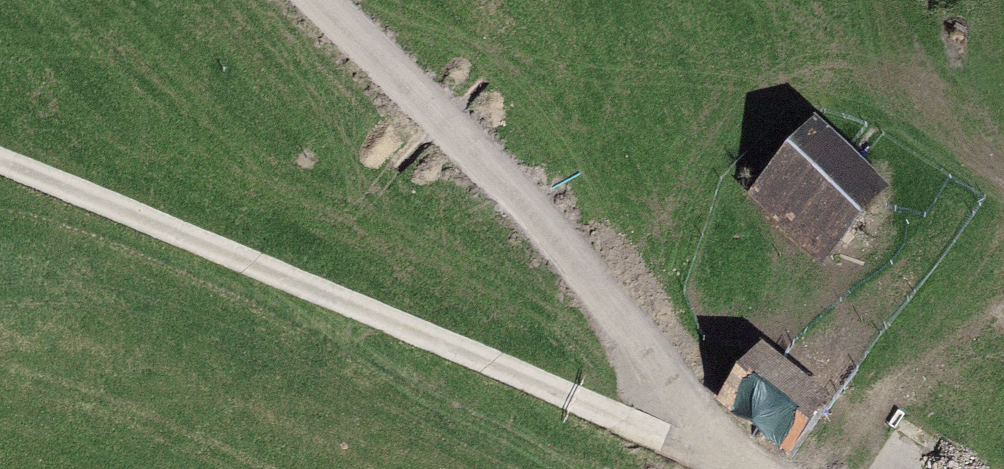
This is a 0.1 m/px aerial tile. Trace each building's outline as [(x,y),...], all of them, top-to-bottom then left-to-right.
[(814,139),(771,183),(834,245),(877,201),(814,139)] [(759,364),(725,405),(785,453),(818,412),(759,364)]
